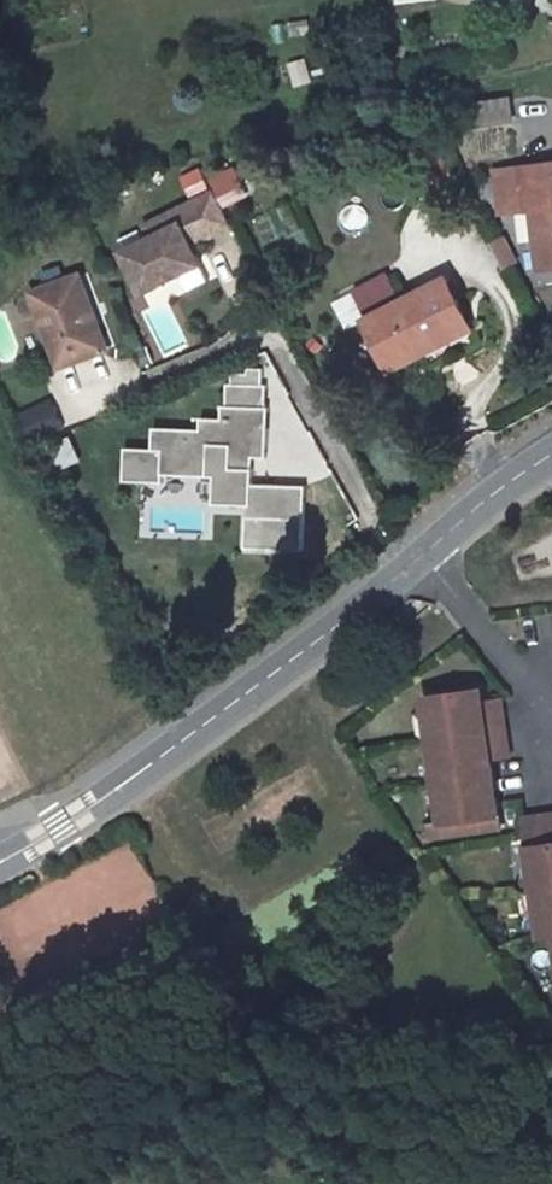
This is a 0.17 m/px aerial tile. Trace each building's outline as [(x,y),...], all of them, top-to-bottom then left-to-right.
[(488,162),(499,201),(531,190),(546,248),(551,246),(551,141),(514,151),(515,155),(488,162)] [(238,166),(214,175),(226,206),(250,197),(238,166)] [(211,189),(143,226),(150,238),(120,254),(142,294),(199,263),(186,238),(193,234),(197,241),(229,224),(211,189)] [(504,270),(523,261),(508,233),(490,242),(504,270)] [(80,275),(36,291),(62,366),(106,351),(80,275)] [(441,278),(358,317),(382,369),(465,331),(441,278)] [(199,428),(152,426),(151,452),(160,452),(160,476),(211,477),(212,505),(245,505),(245,521),(305,521),(306,488),(256,487),(256,460),(269,460),(271,408),(267,408),(268,387),(226,384),(225,407),(221,407),(221,417),(200,417),(199,428)] [(58,399),(24,408),(30,435),(65,427),(58,399)] [(74,435),(52,443),(62,469),(84,460),(74,435)] [(495,688),(438,695),(440,714),(450,713),(456,758),(446,760),(456,834),(512,827),(502,750),(521,747),(516,708),(498,710),(496,702),(495,688)] [(515,699),(496,702),(498,710),(516,708),(515,699)] [(450,713),(440,714),(446,760),(456,758),(450,713)] [(521,747),(502,750),(504,758),(522,755),(521,747)] [(536,818),(539,847),(551,845),(551,816),(536,818)] [(539,847),(550,935),(551,935),(551,845),(539,847)]
